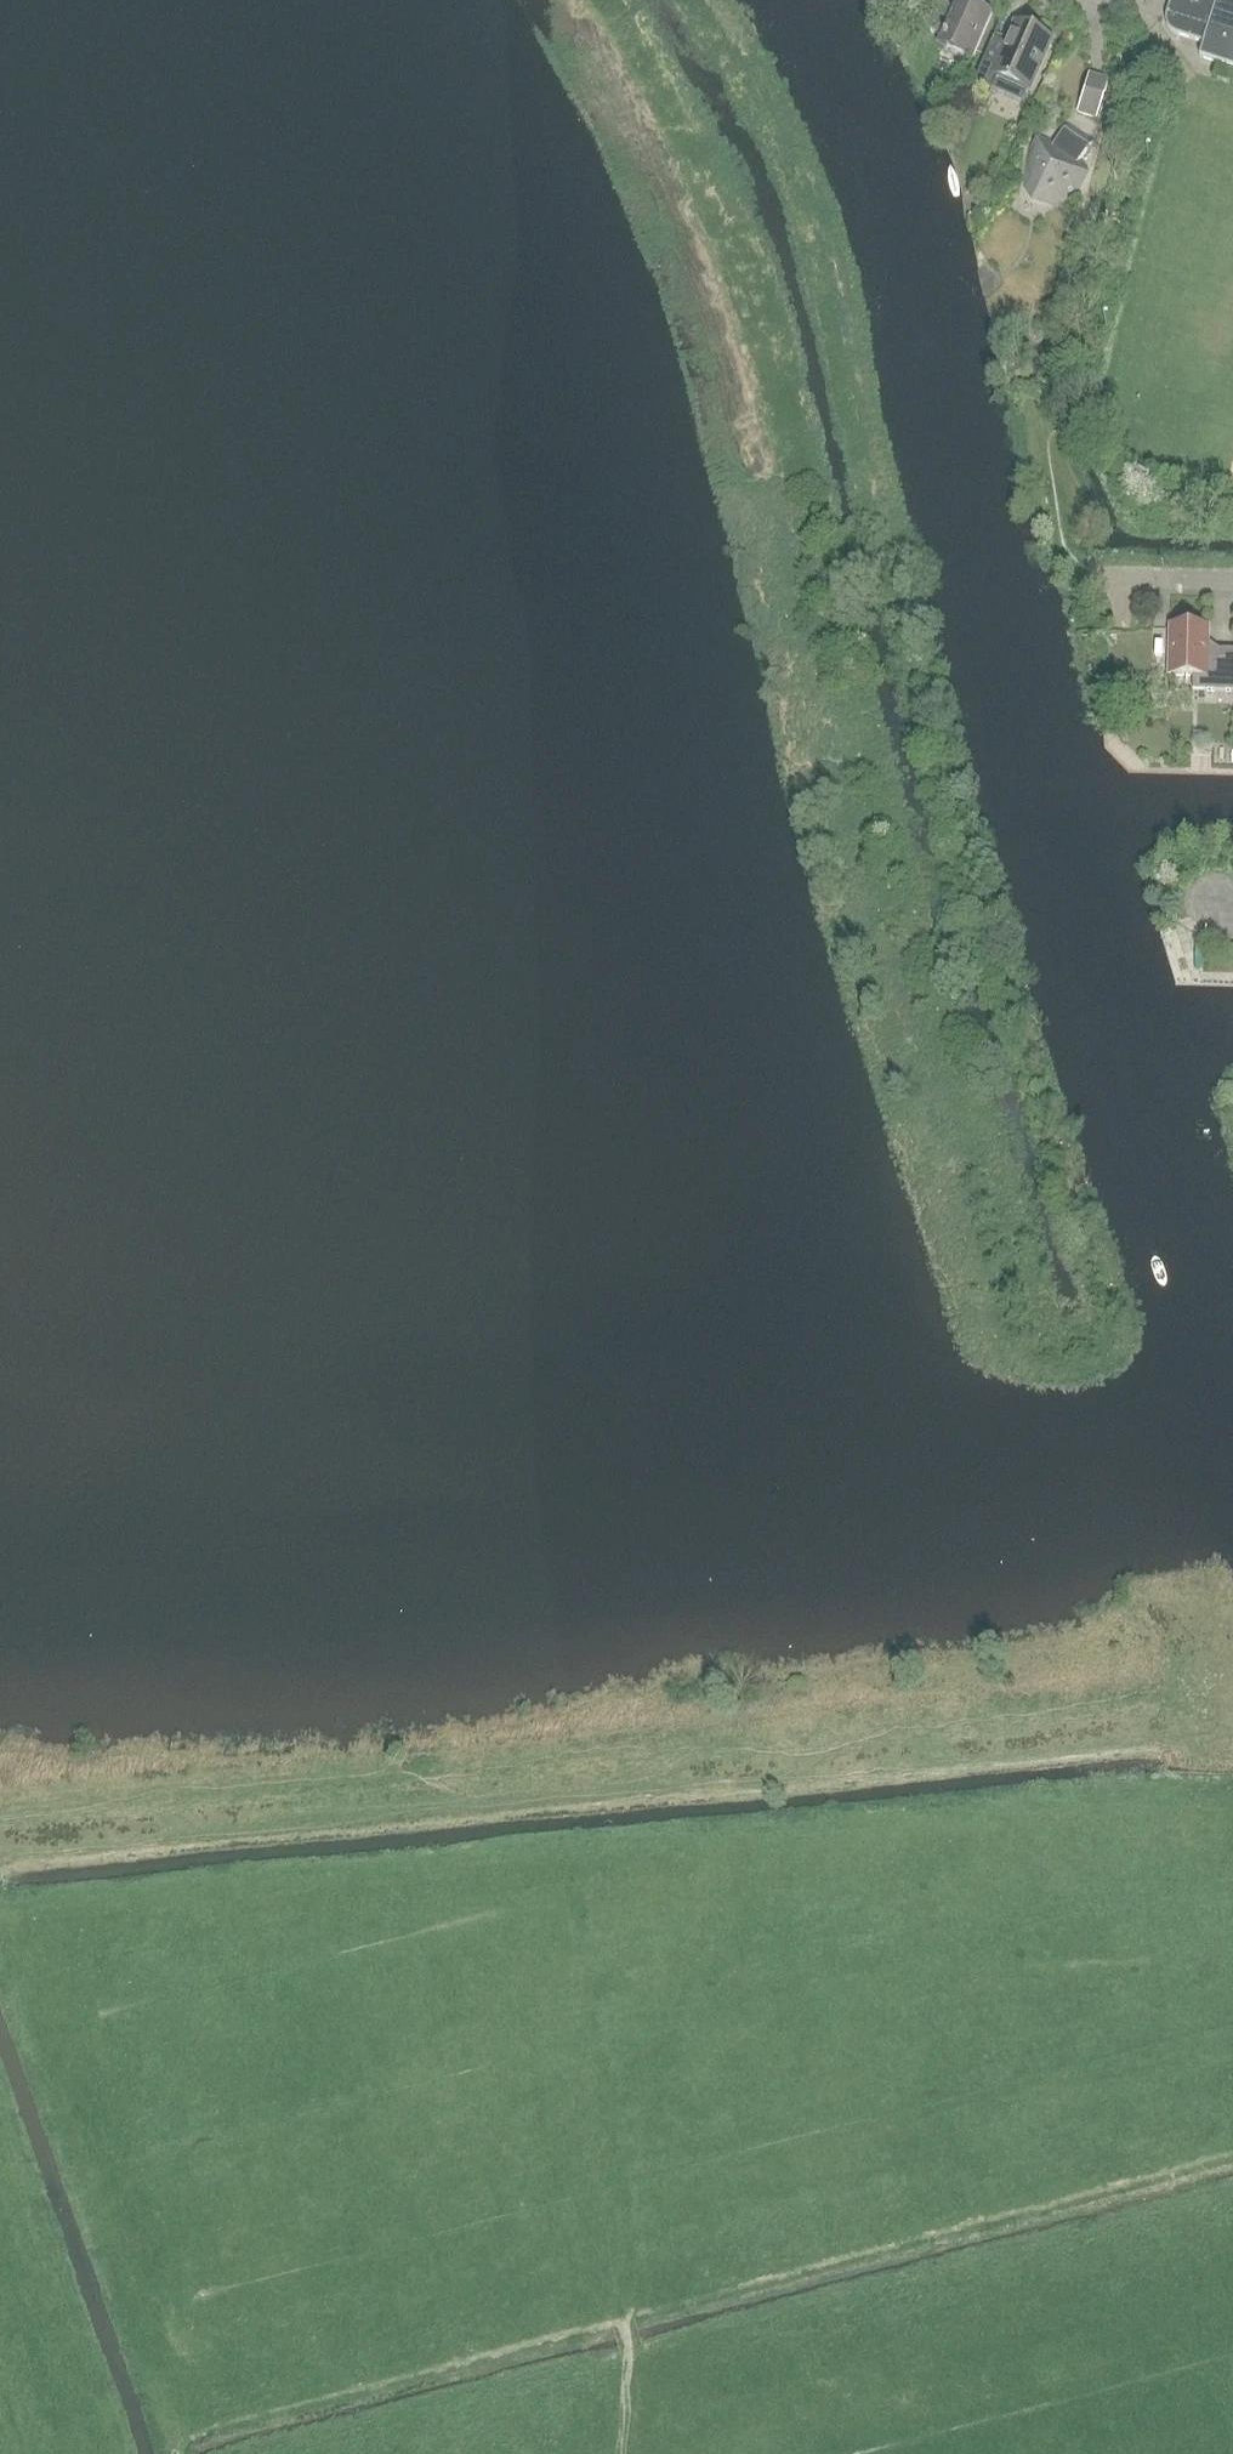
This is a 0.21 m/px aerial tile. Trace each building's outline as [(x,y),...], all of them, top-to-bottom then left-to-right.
[(945,38),(945,39),(944,42),(973,55),(992,13),(963,0),(957,13),(952,11),(945,0),(944,0),(920,14),(930,31),(945,38)] [(1166,15),(1166,17),(1166,20),(1167,22),(1167,24),(1168,25),(1169,27),(1171,30),(1173,32),(1175,33),(1176,34),(1178,35),(1204,43),(1200,57),(1232,67),(1232,0),(1171,0),(1166,15)] [(1028,89),(1050,38),(1016,23),(1007,43),(993,38),(974,82),(992,90),(998,76),(1028,89)] [(1109,80),(1089,74),(1076,113),(1097,120),(1109,80)] [(1068,122),(1056,141),(1036,139),(1026,155),(1023,185),(1031,203),(1050,204),(1078,191),(1090,176),(1080,158),(1093,139),(1068,122)] [(1232,691),(1232,650),(1208,649),(1208,627),(1170,626),(1168,675),(1193,676),(1192,690),(1232,691)]
